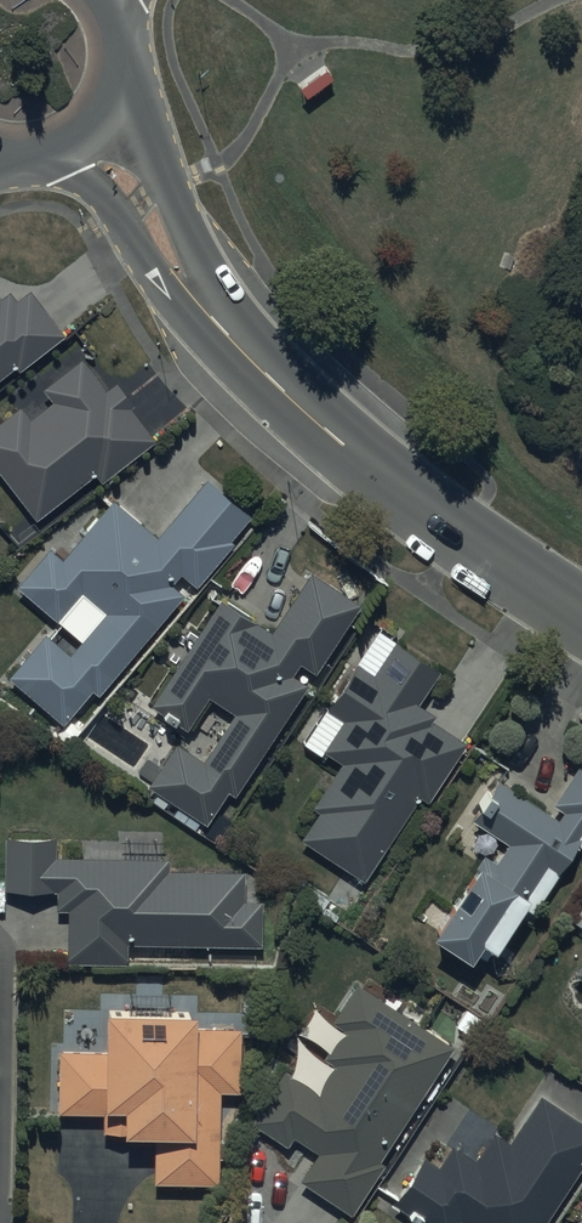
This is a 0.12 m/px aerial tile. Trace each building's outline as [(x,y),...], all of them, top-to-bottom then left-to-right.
[(321,62),(295,81),(302,92),(329,73),(321,62)] [(13,364),(18,369),(63,333),(28,290),(16,300),(8,290),(0,297),(0,375),(13,364)] [(0,419),(0,475),(34,518),(93,472),(99,480),(153,439),(127,406),(132,403),(114,380),(103,388),(80,358),(42,388),(52,401),(28,419),(18,406),(0,419)] [(46,633),(7,676),(62,723),(91,689),(96,694),(181,593),(170,583),(178,573),(194,586),(231,542),(228,539),(247,516),(204,479),(156,537),(110,498),(59,558),(48,548),(15,587),(56,621),(80,592),(103,611),(68,652),(46,633)] [(175,742),(147,784),(204,822),(226,789),(232,793),(306,682),(292,673),(299,662),(312,671),(358,603),(310,571),(270,631),(220,597),(149,703),(185,727),(207,694),(233,712),(201,759),(175,742)] [(317,810),(298,837),(362,879),(417,796),(425,801),(464,741),(431,719),(434,715),(416,703),(438,670),(395,641),(373,674),(352,660),(322,707),(340,719),(321,749),(340,762),(311,806),(317,810)] [(430,934),(466,959),(471,951),(485,960),(522,906),(531,912),(576,843),(581,847),(581,758),(552,803),(562,810),(557,818),(498,779),(471,818),(507,842),(494,861),(482,853),(430,934)] [(66,909),(64,962),(124,962),(124,944),(258,947),(259,900),(241,900),(242,871),(166,869),(167,858),(53,855),(54,838),(3,837),(2,888),(54,889),(54,909),(66,909)] [(573,973),(581,979),(581,959),(573,973)] [(342,1028),(322,1058),(332,1064),(315,1089),(282,1067),(248,1118),(287,1145),(293,1136),(316,1151),(297,1178),(349,1213),(384,1161),(378,1157),(453,1044),(357,980),(331,1021),(342,1028)] [(153,1134),(151,1181),(216,1181),(217,1090),(237,1090),(237,1026),(191,1026),(191,1013),(100,1013),(100,1051),(56,1050),(56,1110),(102,1111),(101,1131),(120,1131),(120,1134),(153,1134)] [(581,1161),(581,1123),(540,1095),(508,1142),(492,1131),(473,1159),(451,1145),(437,1167),(423,1158),(393,1203),(423,1222),(456,1222),(459,1218),(466,1222),(540,1222),(581,1161)]
